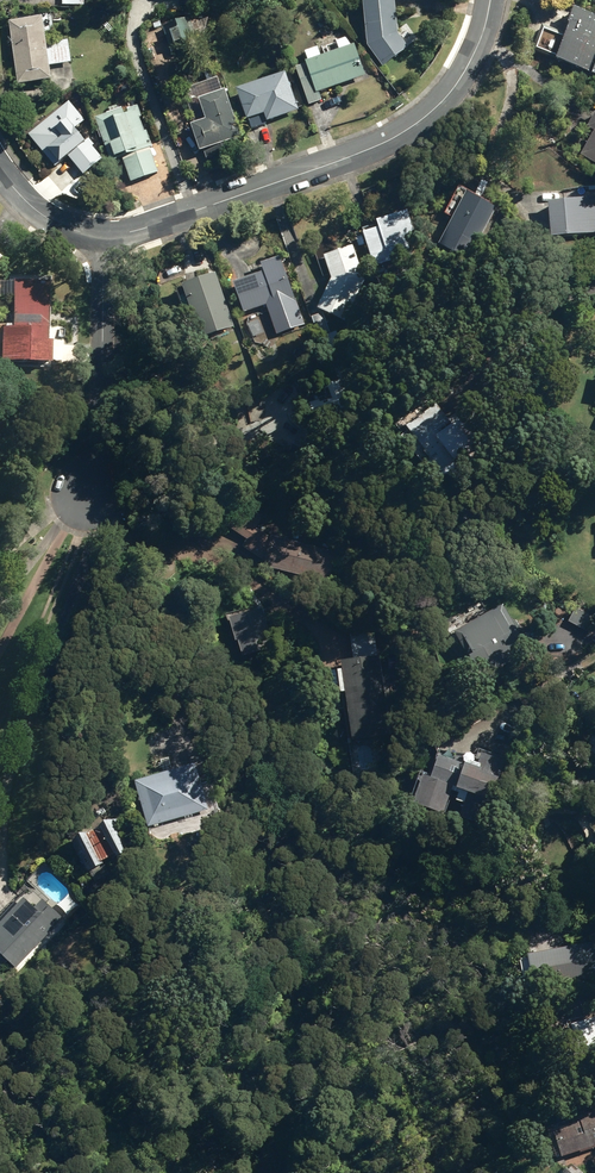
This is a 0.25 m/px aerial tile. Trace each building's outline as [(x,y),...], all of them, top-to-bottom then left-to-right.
[(386,66),(411,48),(402,35),(399,0),(368,0),(371,46),(386,66)] [(577,4),(571,18),(574,19),(558,57),(594,72),(594,11),(577,4)] [(11,21),(21,85),(56,80),(53,64),(73,62),(69,38),(49,42),(45,15),(11,21)] [(200,32),(207,34),(210,18),(197,15),(200,32)] [(164,26),(173,53),(200,45),(191,17),(164,26)] [(322,31),(324,38),(336,34),(334,28),(322,31)] [(298,67),(310,104),(324,100),(321,92),(368,76),(357,44),(354,45),(351,38),(329,46),(332,53),(323,56),(320,46),(307,51),(310,60),(308,61),(309,64),(298,67)] [(267,114),(269,121),(302,110),(289,73),(240,90),(250,120),(267,114)] [(206,151),(210,164),(247,152),(243,139),(245,138),(225,76),(186,89),(197,123),(194,125),(203,153),(206,151)] [(70,158),(85,175),(105,158),(79,128),(88,121),(70,100),(30,134),(58,168),(70,158)] [(125,158),(133,182),(162,173),(140,103),(98,117),(112,162),(125,158)] [(583,155),(594,162),(594,133),(583,155)] [(441,240),(469,256),(499,203),(471,187),(441,240)] [(553,232),(594,231),(594,195),(551,196),(553,232)] [(366,228),(376,263),(416,251),(411,236),(419,234),(410,206),(379,216),(381,223),(366,228)] [(366,280),(354,242),(324,252),(326,255),(319,257),(325,273),(331,271),(332,275),(317,305),(346,319),(366,280)] [(267,302),(277,332),(305,322),(281,253),(262,259),(264,268),(234,278),(245,310),(267,302)] [(183,280),(201,334),(235,324),(217,269),(183,280)] [(2,362),(52,364),(53,340),(49,340),(51,281),(16,280),(14,328),(3,328),(2,362)] [(332,380),(341,410),(370,401),(361,371),(332,380)] [(427,471),(447,496),(497,456),(464,413),(455,420),(443,404),(414,427),(423,439),(414,446),(431,468),(427,471)] [(265,565),(329,581),(337,550),(273,534),(265,565)] [(535,657),(504,602),(455,630),(458,636),(452,639),(461,656),(468,652),(480,674),(493,666),(497,672),(512,664),(514,668),(535,657)] [(239,638),(244,655),(275,646),(262,605),(230,614),(237,639),(239,638)] [(588,632),(594,620),(594,616),(585,612),(578,627),(588,632)] [(355,736),(355,739),(392,735),(382,653),(344,657),(345,661),(342,661),(351,737),(355,736)] [(464,816),(485,823),(493,798),(495,799),(503,776),(501,776),(506,758),(484,751),(480,764),(469,759),(468,763),(442,752),(434,774),(426,771),(415,803),(447,814),(457,785),(473,790),(464,816)] [(135,780),(148,825),(211,807),(197,761),(135,780)] [(71,841),(86,872),(132,849),(130,845),(139,841),(126,814),(71,841)] [(84,878),(87,889),(95,887),(91,876),(84,878)] [(6,958),(17,967),(63,917),(42,897),(34,906),(23,896),(0,922),(0,965),(6,958)] [(536,986),(594,976),(594,941),(530,952),(531,955),(521,957),(526,983),(535,981),(536,986)] [(584,1057),(594,1054),(594,1016),(574,1023),(584,1057)] [(556,1129),(560,1140),(559,1141),(566,1158),(594,1146),(594,1114),(556,1129)] [(564,1172),(582,1172),(572,1164),(564,1172)]
